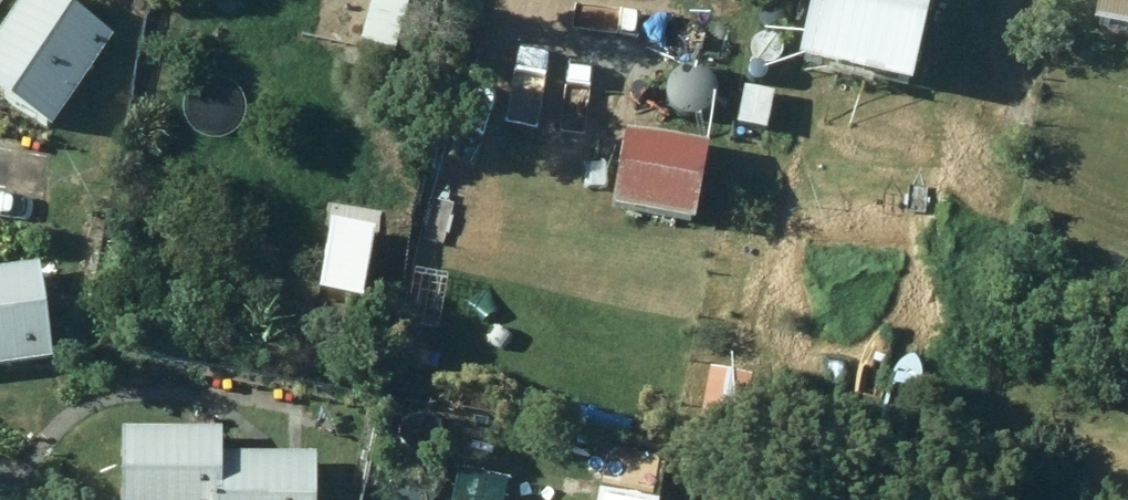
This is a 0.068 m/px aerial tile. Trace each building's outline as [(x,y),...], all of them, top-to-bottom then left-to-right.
[(112,29),(71,0),(15,0),(0,21),(0,81),(51,116),(112,29)] [(910,71),(924,0),(811,0),(802,47),(910,71)] [(1127,18),(1127,0),(1094,0),(1092,11),(1127,18)] [(668,105),(674,112),(682,115),(690,117),(699,115),(706,111),(712,104),(715,96),(715,87),(713,79),(708,72),(701,67),(693,65),(684,65),(676,68),(670,74),(665,81),(663,89),(664,97),(668,105)] [(744,82),(737,118),(766,123),(773,89),(744,82)] [(0,261),(0,359),(49,353),(39,257),(0,261)] [(742,424),(753,368),(711,361),(699,416),(742,424)] [(121,420),(121,499),(315,499),(314,444),(222,445),(222,419),(121,420)]
